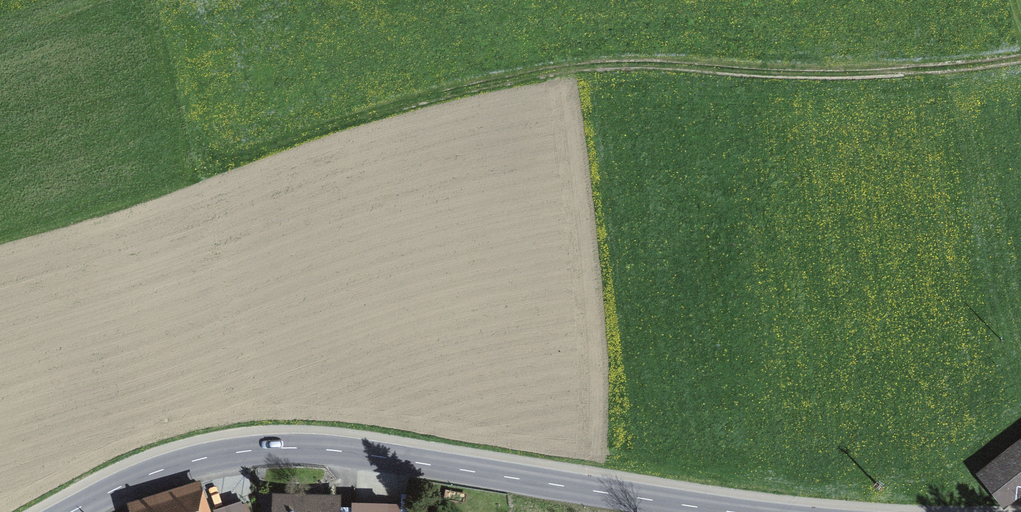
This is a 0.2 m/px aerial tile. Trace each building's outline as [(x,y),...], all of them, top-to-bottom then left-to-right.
[(980,476),(1003,505),(1020,491),(1020,445),(980,476)] [(139,511),(207,511),(200,490),(138,509),(139,511)] [(336,501),(276,499),(276,511),(336,511),(336,501)]
